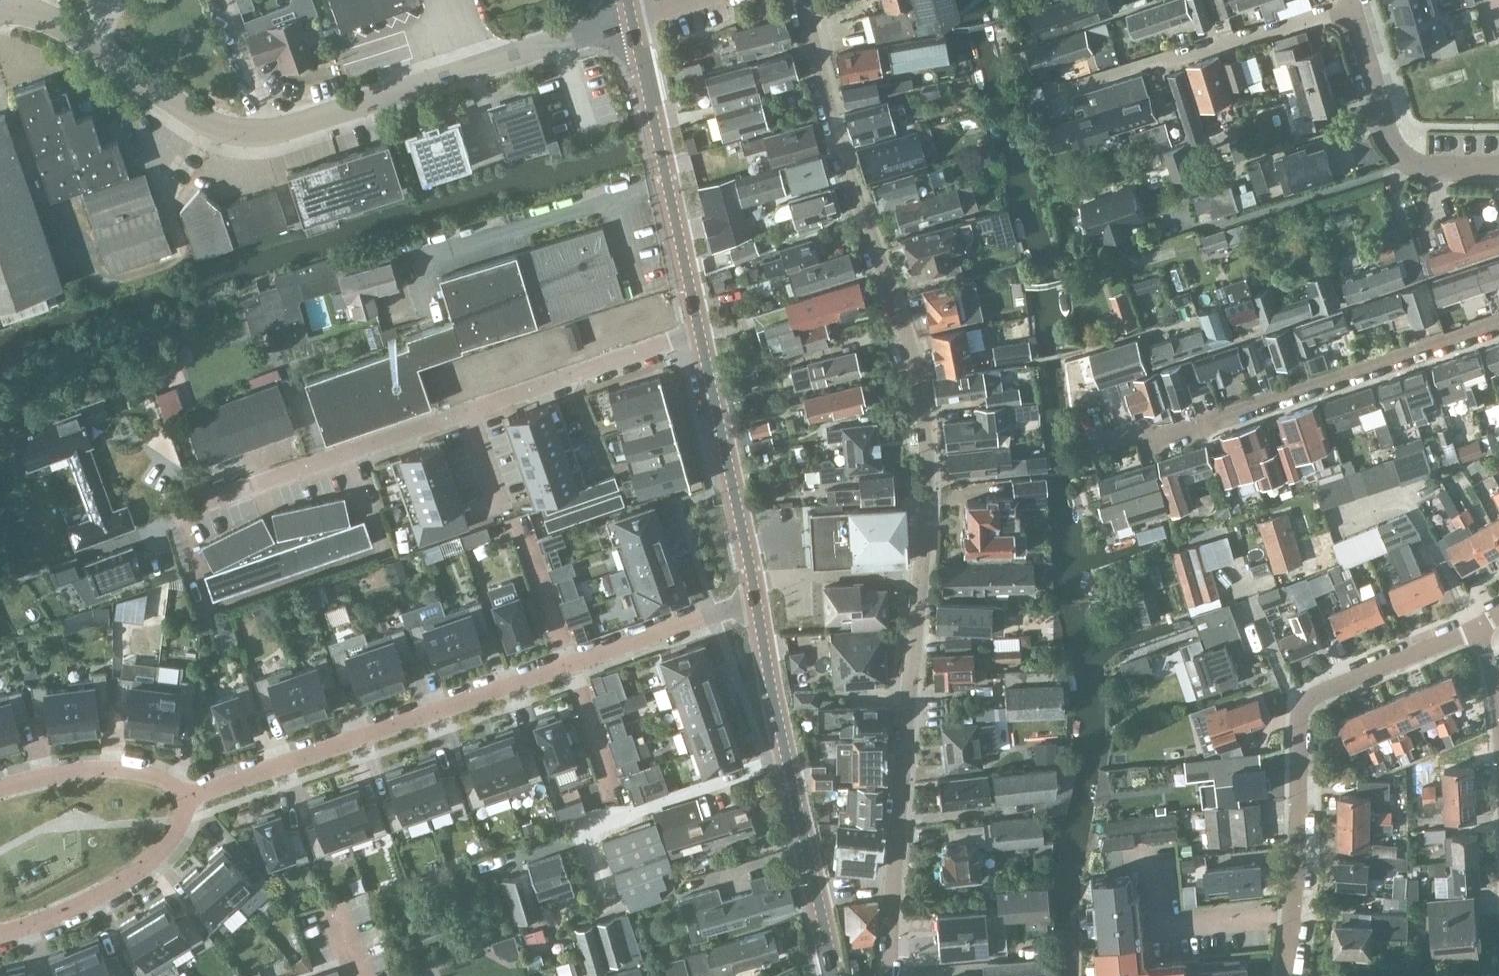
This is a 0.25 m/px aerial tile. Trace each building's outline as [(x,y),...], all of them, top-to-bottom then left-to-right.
[(241,11),(255,6),(253,0),(238,0),(241,11)] [(340,24),(408,0),(331,0),(340,24)] [(954,0),(883,0),(885,9),(868,14),(875,40),(936,29),(957,10),(954,0)] [(1113,13),(1108,0),(1067,0),(1031,12),(1040,38),(1113,13)] [(1193,16),(1187,0),(1170,0),(1127,15),(1134,36),(1193,16)] [(1211,23),(1204,0),(1189,0),(1198,27),(1211,23)] [(1217,19),(1229,15),(1224,0),(1208,0),(1214,20),(1217,19)] [(1235,8),(1259,0),(1232,0),(1235,8)] [(1275,9),(1272,0),(1261,0),(1265,13),(1275,9)] [(1275,9),(1278,18),(1289,14),(1287,4),(1285,5),(1284,0),(1272,0),(1275,9)] [(1398,24),(1397,24),(1397,25),(1440,13),(1436,0),(1391,0),(1398,24)] [(1440,13),(1397,25),(1403,45),(1404,45),(1406,52),(1431,45),(1435,58),(1459,51),(1455,37),(1447,39),(1440,13)] [(269,29),(248,36),(257,61),(278,53),(284,70),(312,60),(307,46),(327,39),(322,24),(302,31),(297,18),(269,28),(269,29)] [(741,58),(792,44),(785,18),(733,31),(741,58)] [(1034,70),(1039,69),(1092,51),(1087,34),(1103,29),(1101,24),(1027,49),(1034,70)] [(892,71),(949,60),(944,33),(837,53),(842,80),(881,73),(881,69),(891,67),(892,71)] [(1288,58),(1296,87),(1329,78),(1321,49),(1303,54),(1297,34),(1277,40),(1280,49),(1275,50),(1279,61),(1288,58)] [(713,102),(757,90),(756,87),(764,85),(765,89),(798,80),(790,54),(750,65),(706,77),(713,102)] [(1202,110),(1232,101),(1219,56),(1188,66),(1202,110)] [(1232,89),(1249,84),(1241,58),(1224,63),(1232,89)] [(674,79),(686,76),(683,66),(671,69),(674,79)] [(1206,139),(1201,124),(1183,69),(1168,74),(1186,131),(1188,139),(1190,144),(1206,139)] [(1108,107),(1108,108),(1115,106),(1116,110),(1122,109),(1128,128),(1158,119),(1150,93),(1149,94),(1143,73),(1101,86),(1109,107),(1108,107)] [(81,187),(128,172),(117,139),(102,144),(91,114),(76,119),(66,89),(50,94),(45,78),(14,89),(50,197),(81,187)] [(911,78),(902,80),(904,88),(913,86),(911,78)] [(1320,111),(1329,109),(1337,106),(1329,78),(1297,87),(1304,115),(1296,117),(1299,130),(1324,123),(1320,111)] [(875,79),(843,85),(843,88),(842,90),(843,95),(846,97),(847,105),(878,99),(877,93),(904,88),(902,80),(876,85),(875,79)] [(1109,107),(1101,86),(1072,95),(1079,116),(1046,126),(1054,152),(1128,128),(1122,109),(1116,110),(1115,106),(1108,108),(1108,107),(1109,107)] [(938,87),(927,89),(931,99),(941,96),(938,87)] [(757,90),(713,102),(723,140),(767,127),(757,90)] [(1055,113),(1048,94),(1026,102),(1032,120),(1055,113)] [(511,102),(526,148),(546,142),(532,96),(511,102)] [(889,107),(887,101),(845,113),(853,142),(895,130),(892,119),(907,115),(907,114),(909,113),(911,120),(925,116),(922,103),(906,107),(905,103),(889,107)] [(505,155),(526,148),(511,102),(491,109),(505,155)] [(62,285),(5,114),(0,115),(0,306),(62,285)] [(422,181),(447,173),(472,165),(457,120),(444,124),(442,118),(431,122),(419,125),(421,131),(408,136),(422,181)] [(948,120),(929,126),(931,130),(950,124),(948,120)] [(1155,126),(1162,147),(1182,141),(1175,120),(1155,126)] [(811,123),(767,136),(767,135),(741,141),(743,152),(770,146),(775,164),(819,152),(811,123)] [(931,130),(929,126),(855,148),(865,180),(926,162),(920,143),(933,139),(931,130)] [(1159,148),(1162,147),(1155,126),(1135,133),(1142,154),(1145,153),(1159,148)] [(693,137),(685,140),(689,152),(697,150),(693,137)] [(556,138),(546,142),(550,152),(560,149),(556,138)] [(1259,140),(1249,143),(1253,155),(1263,151),(1259,140)] [(1173,179),(1195,172),(1186,143),(1163,150),(1173,179)] [(338,158),(353,204),(401,188),(388,148),(385,145),(381,144),(338,158)] [(1285,193),(1334,177),(1324,147),(1299,155),(1298,150),(1274,158),(1277,167),(1274,168),(1277,180),(1280,179),(1285,193)] [(1159,148),(1145,153),(1150,167),(1164,162),(1159,148)] [(991,149),(973,155),(976,165),(994,160),(991,149)] [(735,178),(742,204),(785,193),(782,180),(788,178),(791,188),(826,178),(820,155),(735,178)] [(304,219),(353,204),(338,158),(295,172),(291,175),(291,179),(304,219)] [(1260,161),(1247,165),(1250,175),(1263,172),(1260,161)] [(879,209),(920,196),(919,193),(934,188),(928,168),(871,184),(876,201),(877,201),(879,209)] [(128,172),(81,187),(110,271),(172,250),(145,172),(129,177),(128,172)] [(751,234),(742,204),(735,178),(734,175),(698,186),(706,216),(702,217),(702,218),(704,217),(708,231),(706,232),(706,233),(707,233),(712,251),(751,234)] [(1202,220),(1239,208),(1231,183),(1194,195),(1202,220)] [(902,230),(958,214),(978,208),(971,184),(895,205),(902,230)] [(288,226),(275,188),(221,207),(200,189),(180,211),(196,258),(288,226)] [(796,225),(800,224),(801,230),(822,224),(820,219),(840,213),(833,188),(789,201),(796,225)] [(1131,231),(1128,223),(1133,222),(1130,213),(1133,212),(1134,212),(1135,211),(1136,210),(1136,209),(1137,208),(1137,206),(1137,205),(1136,204),(1131,188),(1082,205),(1087,220),(1084,221),(1085,224),(1088,223),(1089,226),(1091,229),(1093,230),(1096,230),(1100,229),(1104,240),(1131,231)] [(1253,188),(1235,194),(1239,207),(1257,201),(1253,188)] [(960,223),(904,238),(912,264),(923,261),(926,273),(927,274),(928,274),(928,275),(929,275),(930,275),(931,275),(931,274),(932,274),(932,273),(933,273),(933,272),(933,271),(944,267),(948,283),(963,279),(959,262),(951,264),(947,250),(962,246),(968,243),(971,239),(972,237),(972,235),(995,229),(1000,246),(1016,241),(1008,211),(981,218),(960,223)] [(1425,276),(1498,251),(1498,227),(1479,234),(1471,211),(1442,221),(1450,244),(1418,255),(1425,276)] [(609,255),(600,228),(531,250),(440,278),(453,320),(405,337),(408,344),(304,380),(325,440),(431,403),(417,365),(462,349),(462,346),(537,323),(537,324),(622,298),(613,271),(616,270),(611,254),(609,255)] [(1209,234),(1201,237),(1205,251),(1230,243),(1225,229),(1209,234)] [(1425,276),(1418,255),(1412,237),(1377,249),(1383,265),(1343,278),(1350,301),(1425,276)] [(767,277),(776,273),(818,259),(816,253),(812,238),(782,248),(784,256),(763,262),(767,277)] [(735,263),(759,253),(754,239),(729,249),(735,263)] [(796,293),(855,274),(848,252),(789,271),(796,293)] [(257,295),(243,299),(252,333),(268,329),(273,349),(309,339),(299,301),(302,298),(342,286),(343,289),(341,289),(342,293),(344,292),(347,303),(350,302),(354,317),(378,310),(374,295),(398,289),(397,285),(394,286),(387,262),(390,261),(389,258),(338,272),(334,257),(275,276),(278,286),(257,292),(257,295)] [(1498,286),(1498,258),(1473,267),(1482,292),(1498,286)] [(1022,266),(1008,267),(1010,281),(1024,280),(1022,266)] [(711,282),(730,275),(727,267),(708,274),(711,282)] [(1441,305),(1482,292),(1473,267),(1433,281),(1428,283),(1435,305),(1441,303),(1441,305)] [(1270,290),(1254,295),(1265,329),(1341,304),(1330,272),(1308,280),(1314,295),(1275,307),(1270,290)] [(769,276),(767,277),(748,283),(752,297),(773,290),(769,276)] [(1234,323),(1258,315),(1249,285),(1250,285),(1247,276),(1217,287),(1220,296),(1228,322),(1233,320),(1234,323)] [(977,295),(973,278),(953,283),(953,282),(951,282),(952,283),(922,290),(930,328),(967,320),(963,303),(956,305),(955,300),(977,295)] [(1145,291),(1142,278),(1134,280),(1138,293),(1145,291)] [(790,316),(794,330),(866,308),(858,282),(752,314),(757,331),(777,325),(775,321),(790,316)] [(1439,316),(1435,305),(1428,283),(1353,307),(1359,327),(1406,311),(1411,326),(1439,316)] [(1157,365),(1234,339),(1221,304),(1198,312),(1203,328),(1150,346),(1157,365)] [(1302,353),(1315,349),(1313,342),(1349,330),(1343,310),(1293,327),(1302,353)] [(794,331),(794,330),(790,316),(775,321),(777,325),(757,331),(762,346),(770,343),(773,353),(788,349),(789,351),(803,346),(804,349),(830,340),(824,322),(794,331)] [(1137,317),(1120,323),(1122,331),(1139,325),(1137,317)] [(384,338),(397,334),(395,326),(381,330),(384,338)] [(938,372),(972,366),(964,327),(931,333),(938,372)] [(1300,361),(1289,328),(1258,339),(1259,344),(1269,342),(1278,368),(1300,361)] [(1137,338),(1092,353),(1102,384),(1117,379),(1147,370),(1137,338)] [(995,364),(1031,358),(1028,340),(992,346),(995,364)] [(1266,366),(1257,340),(1242,345),(1251,370),(1266,366)] [(116,344),(111,356),(121,360),(126,348),(116,344)] [(1488,348),(1494,367),(1496,372),(1498,371),(1498,344),(1488,348)] [(1232,376),(1230,369),(1244,365),(1238,345),(1196,359),(1202,378),(1216,374),(1218,380),(1232,376)] [(151,377),(184,366),(177,346),(144,358),(151,377)] [(814,385),(859,374),(854,351),(808,362),(790,367),(795,388),(803,386),(802,385),(813,383),(814,385)] [(1472,405),(1484,401),(1478,382),(1487,379),(1484,371),(1486,370),(1479,351),(1457,358),(1463,378),(1469,394),(1468,395),(1472,405)] [(1323,354),(1306,359),(1311,373),(1328,367),(1323,354)] [(1469,394),(1463,378),(1457,358),(1434,366),(1445,402),(1468,395),(1469,394)] [(1173,405),(1176,404),(1193,398),(1188,383),(1198,379),(1193,361),(1162,370),(1173,405)] [(145,366),(132,371),(140,392),(152,388),(145,366)] [(249,377),(251,385),(280,374),(277,367),(249,377)] [(990,405),(1004,404),(1004,403),(1020,401),(1019,385),(1002,387),(999,368),(933,379),(936,402),(985,394),(985,392),(988,391),(990,405)] [(1438,407),(1432,389),(1425,369),(1402,377),(1409,396),(1415,414),(1418,423),(1429,419),(1426,411),(1438,407)] [(1147,370),(1117,379),(1121,392),(1126,408),(1133,408),(1143,405),(1145,412),(1168,404),(1158,372),(1149,375),(1147,370)] [(618,426),(670,412),(660,376),(608,391),(618,426)] [(1415,414),(1409,396),(1402,377),(1379,384),(1386,404),(1397,400),(1403,418),(1415,414)] [(201,464),(203,463),(294,430),(276,382),(184,416),(201,464)] [(809,420),(866,407),(860,384),(804,398),(809,420)] [(175,386),(157,393),(166,418),(185,412),(175,386)] [(1372,387),(1325,402),(1331,421),(1332,421),(1334,430),(1363,421),(1365,428),(1376,425),(1387,421),(1382,404),(1378,406),(1372,387)] [(112,511),(87,446),(91,445),(84,425),(109,416),(103,399),(76,409),(77,413),(16,436),(28,468),(67,453),(92,519),(68,527),(75,547),(133,525),(126,506),(112,511)] [(516,440),(566,423),(558,401),(509,418),(516,440)] [(947,448),(989,444),(998,443),(997,425),(1006,424),(1004,404),(990,405),(975,407),(976,419),(945,422),(947,448)] [(1018,418),(1016,404),(1006,405),(1008,420),(1018,418)] [(1298,411),(1313,455),(1332,449),(1317,405),(1298,411)] [(1448,426),(1444,414),(1442,407),(1436,409),(1443,429),(1439,430),(1443,443),(1446,451),(1455,448),(1448,426)] [(1284,463),(1289,477),(1300,473),(1296,460),(1313,455),(1298,411),(1279,418),(1293,461),(1284,463)] [(618,426),(628,462),(680,447),(670,412),(618,426)] [(769,432),(766,421),(748,426),(751,436),(769,432)] [(1387,421),(1376,425),(1383,447),(1390,444),(1394,443),(1391,434),(1387,421)] [(523,460),(573,443),(566,423),(516,440),(523,460)] [(819,462),(819,469),(821,481),(848,478),(847,471),(881,467),(876,423),(829,428),(831,440),(843,439),(846,466),(835,467),(834,461),(830,457),(822,458),(819,462)] [(1289,477),(1284,463),(1276,466),(1261,423),(1241,430),(1255,474),(1260,486),(1276,480),(1288,476),(1288,477),(1289,477)] [(1260,487),(1255,474),(1241,430),(1221,437),(1226,450),(1213,454),(1227,498),(1260,487)] [(1493,430),(1481,434),(1487,452),(1498,448),(1498,446),(1498,442),(1498,433),(1495,435),(1493,430)] [(750,455),(773,449),(770,436),(747,441),(750,455)] [(1399,455),(1424,447),(1422,438),(1396,447),(1399,455)] [(1463,459),(1482,452),(1478,440),(1458,447),(1463,459)] [(397,481),(447,464),(439,442),(390,460),(397,481)] [(530,481),(580,464),(573,443),(523,460),(530,481)] [(1010,458),(1008,443),(996,444),(997,449),(994,449),(994,448),(948,453),(950,476),(997,471),(996,468),(1011,466),(1010,458)] [(1162,480),(1162,482),(1163,484),(1163,485),(1172,513),(1193,506),(1184,478),(1187,477),(1186,473),(1198,470),(1200,477),(1215,473),(1206,446),(1159,461),(1168,478),(1162,480)] [(1399,455),(1394,457),(1395,459),(1402,482),(1403,484),(1419,479),(1434,473),(1434,471),(1430,460),(1425,446),(1424,447),(1399,455)] [(690,482),(680,447),(628,462),(638,497),(690,482)] [(1379,449),(1369,453),(1373,463),(1383,460),(1379,449)] [(1027,471),(1046,470),(1045,457),(1026,459),(1027,471)] [(1438,457),(1430,460),(1434,471),(1442,468),(1438,457)] [(1472,471),(1484,464),(1480,457),(1467,464),(1472,471)] [(1394,460),(1383,463),(1317,486),(1325,508),(1402,482),(1394,460)] [(1162,482),(1162,480),(1156,462),(1100,479),(1107,499),(1162,482)] [(1321,483),(1345,475),(1341,463),(1317,471),(1321,483)] [(397,481),(405,501),(454,484),(447,464),(397,481)] [(580,464),(530,481),(538,502),(542,501),(550,498),(557,496),(564,493),(571,491),(578,488),(585,486),(587,485),(580,464)] [(828,503),(838,503),(893,499),(891,471),(859,474),(860,487),(827,489),(828,503)] [(614,475),(607,478),(611,490),(619,488),(614,475)] [(1046,476),(1013,480),(1014,495),(986,496),(986,500),(967,500),(968,520),(965,520),(965,530),(962,530),(961,538),(963,547),(1010,546),(1011,551),(1024,551),(1024,527),(1017,527),(1016,505),(1023,504),(1047,504),(1046,476)] [(611,490),(607,478),(600,481),(604,493),(611,490)] [(597,495),(604,493),(600,481),(593,483),(597,495)] [(590,498),(597,495),(593,483),(587,485),(585,486),(590,498)] [(405,501),(412,522),(461,505),(454,484),(405,501)] [(1163,484),(1102,503),(1106,517),(1113,515),(1116,527),(1168,511),(1163,485),(1163,484)] [(582,500),(590,498),(585,486),(578,488),(582,500)] [(575,503),(582,500),(578,488),(571,491),(575,503)] [(568,505),(575,503),(571,491),(564,493),(568,505)] [(613,495),(617,507),(624,504),(620,492),(613,495)] [(561,508),(568,505),(564,493),(557,496),(561,508)] [(610,509),(617,507),(613,495),(606,497),(610,509)] [(554,510),(561,508),(557,496),(550,498),(554,510)] [(348,524),(342,497),(274,512),(275,519),(264,523),(263,521),(261,517),(204,545),(216,570),(204,574),(213,599),(372,544),(364,519),(348,524)] [(610,509),(606,497),(598,500),(603,512),(610,509)] [(550,498),(542,501),(547,513),(554,510),(550,498)] [(598,500),(591,502),(595,514),(603,512),(598,500)] [(595,514),(591,502),(584,505),(588,517),(595,514)] [(838,511),(838,503),(828,503),(823,504),(824,526),(839,526),(840,553),(841,557),(844,560),(847,563),(851,564),(907,561),(903,507),(838,511)] [(824,526),(823,504),(810,504),(810,512),(803,512),(805,566),(841,564),(840,553),(839,526),(824,526)] [(469,526),(461,505),(412,522),(419,543),(469,526)] [(581,519),(588,517),(584,505),(577,507),(581,519)] [(616,544),(661,529),(652,505),(615,518),(623,541),(616,544)] [(1492,521),(1481,527),(1469,506),(1459,511),(1485,558),(1498,550),(1498,533),(1492,521)] [(570,510),(574,522),(581,519),(577,507),(570,510)] [(567,524),(574,522),(570,510),(562,512),(567,524)] [(1464,570),(1485,558),(1459,511),(1452,516),(1458,527),(1437,539),(1451,564),(1458,560),(1464,570)] [(567,524),(562,512),(555,515),(559,527),(567,524)] [(1276,571),(1304,561),(1287,513),(1260,523),(1276,571)] [(1344,568),(1350,566),(1391,549),(1403,545),(1410,542),(1422,537),(1406,514),(1334,542),(1333,543),(1339,562),(1341,561),(1344,568)] [(555,515),(548,517),(552,529),(559,527),(555,515)] [(545,532),(552,529),(548,517),(541,520),(545,532)] [(463,547),(491,538),(486,525),(459,535),(463,547)] [(624,567),(668,552),(661,529),(616,544),(624,567)] [(1192,615),(1213,609),(1209,598),(1219,596),(1209,564),(1230,557),(1223,536),(1203,542),(1173,551),(1189,604),(1192,615)] [(439,542),(423,547),(428,562),(444,556),(439,542)] [(1410,542),(1403,545),(1423,600),(1445,590),(1437,567),(1423,573),(1410,542)] [(104,592),(149,575),(139,545),(91,561),(88,552),(68,560),(73,572),(93,565),(104,592)] [(1404,581),(1392,586),(1400,609),(1423,600),(1403,545),(1391,549),(1400,571),(1404,581)] [(556,547),(546,551),(551,567),(562,563),(556,547)] [(629,591),(679,573),(678,573),(676,574),(668,552),(624,567),(624,568),(631,589),(629,590),(629,591)] [(400,558),(386,563),(391,578),(405,573),(400,558)] [(1353,575),(1350,566),(1344,568),(1341,561),(1339,562),(1337,563),(1363,625),(1386,616),(1381,604),(1376,593),(1363,599),(1353,575)] [(944,593),(1033,590),(1031,563),(943,566),(944,593)] [(1337,563),(1325,568),(1327,576),(1330,585),(1335,583),(1345,606),(1331,612),(1340,635),(1363,625),(1337,563)] [(679,573),(629,591),(637,614),(687,597),(679,573)] [(559,590),(576,584),(572,574),(556,580),(559,590)] [(1281,586),(1259,594),(1263,605),(1282,598),(1281,596),(1303,588),(1310,607),(1293,614),(1299,629),(1284,635),(1292,655),(1294,661),(1315,653),(1312,646),(1322,642),(1314,623),(1325,619),(1319,603),(1310,580),(1308,576),(1301,578),(1285,584),(1281,586)] [(860,591),(860,583),(854,583),(854,585),(824,586),(826,620),(851,619),(852,626),(886,623),(885,602),(885,589),(860,591)] [(319,584),(308,587),(312,597),(322,594),(319,584)] [(579,594),(576,584),(559,590),(563,600),(579,594)] [(515,588),(491,596),(508,646),(512,644),(513,648),(530,642),(528,638),(532,637),(515,588)] [(1162,616),(1155,590),(1135,596),(1142,621),(1162,616)] [(1383,591),(1376,593),(1381,604),(1387,602),(1383,591)] [(114,618),(143,622),(146,593),(116,601),(114,618)] [(406,626),(409,627),(419,654),(429,650),(432,653),(435,660),(433,661),(438,674),(456,668),(454,664),(462,662),(445,613),(439,598),(401,611),(406,626)] [(445,613),(462,662),(469,659),(470,663),(488,657),(483,643),(482,644),(479,637),(480,633),(490,629),(480,600),(445,613)] [(937,602),(936,628),(989,630),(1002,631),(1003,606),(990,606),(990,605),(937,602)] [(287,606),(271,611),(274,619),(289,614),(287,606)] [(77,614),(62,619),(64,633),(81,627),(77,614)] [(227,618),(215,621),(219,633),(231,629),(227,618)] [(1192,640),(1180,644),(1189,669),(1200,665),(1206,682),(1217,678),(1221,689),(1235,684),(1236,684),(1236,683),(1237,683),(1237,682),(1238,681),(1238,680),(1238,679),(1238,678),(1238,677),(1238,676),(1236,671),(1231,656),(1227,643),(1242,637),(1235,619),(1199,631),(1201,637),(1192,640)] [(588,639),(582,622),(572,626),(578,642),(588,639)] [(367,640),(384,689),(391,686),(393,690),(410,684),(406,670),(404,671),(401,664),(402,660),(413,656),(403,627),(367,640)] [(384,689),(367,640),(364,630),(328,643),(341,681),(352,677),(355,680),(357,687),(355,688),(360,701),(378,695),(377,691),(384,689)] [(834,685),(885,681),(882,631),(830,634),(834,685)] [(1030,633),(1019,633),(1019,645),(1031,644),(1030,633)] [(1018,637),(994,638),(994,648),(1019,647),(1018,637)] [(946,651),(970,650),(970,638),(945,639),(946,651)] [(669,682),(711,667),(703,644),(661,658),(669,682)] [(1019,647),(994,648),(995,661),(1020,659),(1019,647)] [(972,667),(972,665),(971,652),(933,654),(935,683),(972,682),(972,680),(986,680),(985,666),(972,667)] [(290,667),(307,716),(314,713),(315,717),(333,711),(328,697),(326,698),(324,691),(325,687),(335,683),(325,654),(312,659),(314,666),(293,674),(290,667)] [(1127,680),(1151,672),(1145,656),(1121,664),(1127,680)] [(34,661),(23,662),(25,677),(36,676),(34,661)] [(299,718),(307,716),(290,667),(254,679),(264,708),(274,704),(277,707),(280,714),(278,715),(283,728),(301,722),(299,718)] [(711,667),(669,682),(664,683),(672,706),(680,703),(717,690),(709,669),(712,668),(711,667)] [(1006,684),(1060,682),(1060,668),(1006,671),(1006,684)] [(69,689),(75,733),(83,732),(83,736),(102,733),(100,719),(98,719),(97,712),(99,708),(110,707),(105,672),(91,674),(93,686),(69,689)] [(606,689),(600,673),(590,677),(595,693),(606,689)] [(1453,716),(1449,706),(1464,701),(1453,674),(1430,684),(1441,710),(1449,731),(1451,731),(1458,728),(1454,716),(1453,716)] [(150,732),(156,681),(119,676),(115,706),(126,708),(128,712),(127,719),(125,719),(123,733),(142,735),(143,731),(150,732)] [(156,681),(150,732),(158,733),(158,737),(176,739),(178,725),(176,725),(177,717),(179,714),(191,715),(195,681),(180,679),(180,683),(156,681)] [(252,734),(246,718),(247,714),(257,710),(248,681),(234,686),(236,693),(213,701),(218,716),(215,718),(219,729),(222,728),(228,743),(231,742),(233,745),(249,740),(248,736),(252,734)] [(1060,682),(1004,684),(1005,706),(984,707),(985,719),(1007,717),(1007,714),(1061,711),(1059,682),(1060,682)] [(75,733),(69,689),(46,692),(45,684),(31,686),(35,716),(46,715),(48,718),(49,725),(47,726),(49,740),(68,737),(67,733),(75,733)] [(1449,731),(1441,710),(1430,684),(1408,693),(1419,719),(1433,713),(1437,723),(1436,724),(1441,735),(1443,734),(1446,742),(1454,739),(1451,731),(1449,731)] [(6,747),(7,751),(25,746),(21,732),(19,733),(17,726),(18,721),(29,718),(20,689),(0,695),(0,749),(6,747)] [(680,729),(725,713),(717,690),(680,703),(687,725),(680,728),(680,729)] [(794,704),(817,704),(817,690),(794,690),(794,704)] [(1405,725),(1419,719),(1408,693),(1386,702),(1397,728),(1409,758),(1414,755),(1411,747),(1414,746),(1405,725)] [(1228,707),(1208,714),(1221,751),(1223,756),(1235,755),(1244,754),(1240,744),(1242,744),(1238,730),(1265,720),(1258,699),(1228,709),(1228,707)] [(1409,758),(1397,728),(1386,702),(1364,711),(1374,737),(1388,732),(1397,753),(1401,764),(1410,760),(1409,758)] [(889,731),(889,718),(886,718),(886,706),(818,706),(818,727),(830,727),(830,725),(840,725),(840,734),(846,733),(886,733),(886,731),(889,731)] [(1371,738),(1374,737),(1364,711),(1341,720),(1352,746),(1365,741),(1374,762),(1383,759),(1385,758),(1374,737),(1371,738)] [(963,721),(972,720),(971,712),(962,713),(963,721)] [(608,729),(624,723),(620,713),(604,718),(608,729)] [(688,751),(733,736),(725,713),(680,729),(688,751)] [(556,718),(555,714),(538,720),(539,724),(535,725),(552,774),(577,765),(560,717),(556,718)] [(976,722),(940,726),(943,745),(940,746),(943,765),(945,765),(946,770),(982,765),(980,751),(1006,750),(1001,721),(977,724),(976,722)] [(1474,721),(1465,725),(1468,733),(1477,729),(1474,721)] [(627,733),(624,723),(608,729),(611,738),(627,733)] [(489,741),(504,782),(526,775),(528,782),(542,777),(532,749),(522,752),(518,750),(516,743),(518,742),(513,729),(495,735),(497,739),(489,741)] [(733,736),(688,751),(688,752),(696,750),(704,772),(741,759),(733,736)] [(853,783),(883,782),(886,782),(886,737),(853,738),(853,757),(853,783)] [(504,782),(489,741),(482,744),(481,740),(463,746),(467,760),(469,759),(472,766),(470,770),(460,774),(472,806),(485,802),(508,794),(504,782)] [(635,744),(639,755),(650,752),(646,740),(635,744)] [(1036,764),(1050,764),(1050,761),(1057,761),(1056,744),(1049,745),(1035,745),(1036,764)] [(1187,758),(1204,757),(1204,746),(1186,747),(1187,758)] [(412,768),(429,817),(464,804),(455,776),(444,779),(441,776),(439,770),(440,769),(436,755),(418,762),(419,765),(412,768)] [(1223,756),(1186,760),(1188,779),(1216,776),(1219,807),(1240,805),(1239,794),(1269,791),(1266,765),(1236,769),(1235,755),(1223,756)] [(639,768),(636,757),(620,764),(623,774),(639,768)] [(1358,758),(1347,763),(1352,774),(1363,769),(1358,758)] [(1374,762),(1369,765),(1372,774),(1379,774),(1388,770),(1383,759),(1374,762)] [(658,761),(643,767),(648,780),(663,774),(658,761)] [(837,769),(835,769),(826,770),(826,764),(812,764),(811,787),(836,787),(837,769)] [(1035,817),(1039,817),(1039,816),(1059,813),(1066,765),(1054,766),(1054,767),(938,779),(941,808),(990,803),(989,799),(993,801),(996,800),(996,801),(1044,797),(1044,800),(1034,801),(1035,817)] [(429,817),(412,768),(405,771),(403,767),(385,773),(390,786),(392,786),(394,793),(393,797),(383,800),(393,829),(429,817)] [(1446,794),(1475,792),(1474,768),(1444,769),(1446,794)] [(1390,797),(1390,780),(1359,780),(1358,795),(1341,795),(1340,820),(1369,820),(1379,820),(1392,821),(1392,811),(1379,811),(1369,811),(1369,797),(1390,797)] [(334,795),(351,844),(387,831),(377,803),(367,806),(363,803),(361,797),(363,796),(358,782),(340,789),(341,792),(334,795)] [(644,800),(638,783),(628,787),(634,803),(644,800)] [(847,787),(846,809),(839,808),(838,822),(881,825),(882,788),(847,787)] [(1423,787),(1423,795),(1435,794),(1435,787),(1423,787)] [(1446,794),(1435,794),(1423,795),(1424,815),(1436,815),(1436,812),(1447,812),(1447,818),(1477,816),(1475,792),(1446,794)] [(351,844),(334,795),(327,797),(326,794),(308,800),(312,813),(314,813),(317,820),(316,824),(305,827),(315,856),(351,844)] [(558,820),(586,811),(581,798),(554,808),(558,820)] [(659,831),(664,830),(672,856),(754,830),(746,804),(703,818),(697,798),(652,812),(656,822),(659,831)] [(1219,808),(1206,810),(1210,846),(1264,839),(1260,802),(1240,805),(1219,807),(1219,808)] [(820,806),(819,818),(830,818),(830,806),(820,806)] [(276,815),(274,812),(258,817),(259,821),(255,822),(270,864),(293,856),(295,863),(309,858),(299,830),(289,833),(285,831),(279,814),(276,815)] [(1176,813),(1108,821),(1106,832),(1177,824),(1176,813)] [(1039,817),(1035,817),(990,822),(990,823),(949,827),(950,840),(946,841),(945,840),(941,844),(942,845),(943,862),(940,866),(941,877),(945,880),(945,882),(981,878),(979,864),(984,863),(983,851),(978,852),(977,843),(985,842),(986,847),(993,846),(993,849),(1042,844),(1039,817)] [(537,831),(533,819),(521,823),(525,836),(537,831)] [(1369,845),(1369,820),(1340,820),(1340,844),(1369,845)] [(1392,831),(1392,821),(1379,820),(1379,830),(1392,831)] [(671,867),(659,831),(656,822),(602,841),(623,901),(627,900),(630,909),(662,898),(658,888),(666,886),(663,877),(671,874),(669,868),(671,867)] [(883,825),(881,825),(838,822),(835,848),(839,849),(837,866),(872,870),(874,852),(880,853),(883,825)] [(1177,828),(1142,832),(1143,841),(1178,837),(1177,828)] [(1447,862),(1450,862),(1480,861),(1480,858),(1483,856),(1482,849),(1479,848),(1478,834),(1446,836),(1445,828),(1425,829),(1427,841),(1445,841),(1447,862)] [(1134,833),(1105,837),(1102,849),(1135,846),(1134,833)] [(487,836),(481,838),(485,850),(496,846),(494,839),(487,836)] [(1192,844),(1182,845),(1183,855),(1193,854),(1192,844)] [(205,866),(240,905),(268,879),(248,857),(240,864),(235,863),(231,857),(232,856),(222,845),(208,858),(211,861),(205,866)] [(560,852),(528,864),(530,870),(501,879),(514,923),(540,915),(535,898),(538,896),(539,898),(552,893),(558,898),(573,893),(560,852)] [(1384,876),(1385,866),(1409,868),(1409,857),(1387,856),(1387,855),(1371,855),(1371,863),(1340,860),(1337,884),(1367,887),(1367,875),(1384,876)] [(1192,858),(1182,859),(1183,871),(1193,870),(1192,858)] [(1470,887),(1481,887),(1480,861),(1450,862),(1451,872),(1448,872),(1449,895),(1471,893),(1470,887)] [(1444,862),(1427,863),(1428,874),(1445,873),(1444,862)] [(1208,894),(1219,893),(1263,889),(1261,864),(1205,868),(1208,894)] [(211,930),(240,905),(205,866),(200,871),(197,869),(183,881),(192,892),(194,890),(199,896),(199,900),(191,907),(211,930)] [(424,880),(420,867),(406,872),(410,885),(424,880)] [(1094,878),(1096,899),(1098,899),(1101,927),(1099,927),(1100,945),(1096,946),(1097,956),(1099,956),(1100,971),(1098,971),(1099,975),(1187,975),(1186,959),(1153,962),(1154,966),(1141,967),(1132,875),(1094,878)] [(718,887),(676,899),(682,921),(685,920),(692,943),(709,939),(706,934),(795,911),(787,883),(767,888),(764,877),(748,880),(751,892),(722,900),(718,887)] [(1419,901),(1419,877),(1408,877),(1408,901),(1419,901)] [(1006,949),(1004,917),(1049,914),(1047,883),(1025,886),(996,889),(996,896),(998,907),(937,912),(940,955),(1006,949)] [(995,884),(983,886),(984,898),(996,896),(996,889),(995,884)] [(338,887),(329,891),(332,900),(341,897),(338,887)] [(1195,895),(1184,896),(1185,905),(1196,904),(1195,895)] [(172,958),(191,946),(203,939),(188,913),(178,918),(174,916),(171,910),(172,909),(165,897),(149,907),(151,910),(144,914),(168,951),(172,958)] [(1435,955),(1479,951),(1473,897),(1430,901),(1435,955)] [(873,943),(878,902),(857,905),(857,904),(845,905),(846,931),(852,930),(852,946),(873,943)] [(1408,938),(1408,913),(1394,913),(1371,912),(1371,924),(1337,923),(1336,952),(1372,953),(1372,937),(1394,937),(1408,938)] [(168,951),(144,914),(138,918),(135,915),(119,925),(127,937),(128,936),(132,942),(132,946),(123,952),(138,975),(150,975),(153,974),(151,970),(172,958),(168,951)] [(592,923),(576,928),(589,975),(606,970),(604,964),(624,959),(625,959),(627,965),(644,960),(627,914),(615,917),(597,922),(592,923)] [(763,932),(664,959),(668,975),(727,975),(735,974),(734,966),(778,953),(772,929),(763,932)] [(515,935),(493,942),(496,952),(511,960),(521,957),(515,935)] [(85,975),(126,975),(118,956),(108,960),(104,957),(101,950),(103,950),(98,936),(80,943),(82,947),(75,950),(85,975)] [(75,950),(67,953),(66,949),(48,956),(54,969),(55,969),(58,975),(85,975),(75,950)] [(308,952),(293,965),(300,972),(313,968),(308,952)] [(858,955),(851,957),(854,971),(861,970),(858,955)] [(1186,959),(1187,975),(1248,975),(1247,964),(1231,966),(1230,959),(1199,963),(1199,957),(1186,959)] [(570,961),(574,975),(578,975),(583,975),(579,958),(570,961)] [(0,975),(28,975),(25,965),(7,969),(7,973),(0,974),(0,975)] [(639,967),(607,975),(642,975),(639,967)] [(337,968),(314,975),(340,975),(337,968)]
